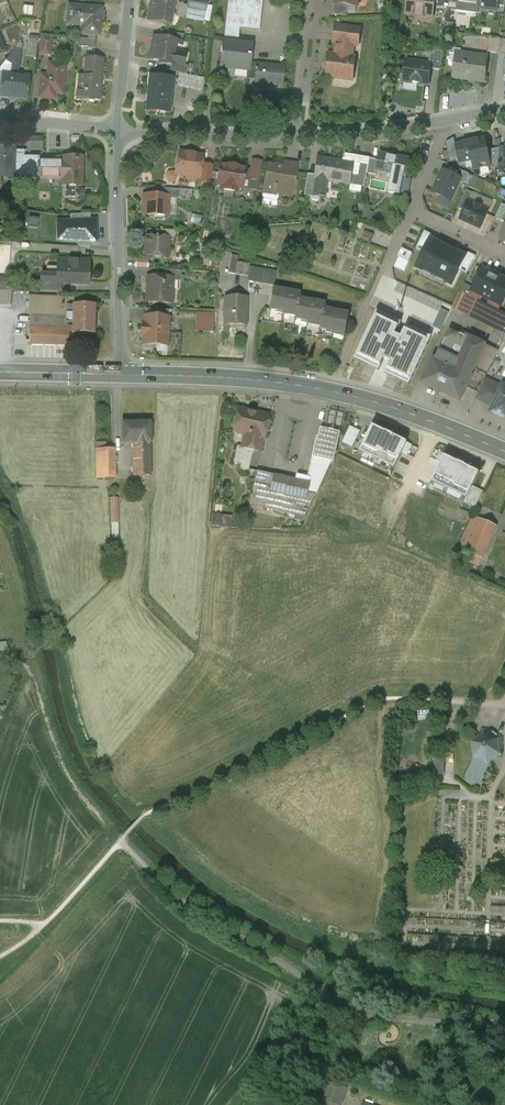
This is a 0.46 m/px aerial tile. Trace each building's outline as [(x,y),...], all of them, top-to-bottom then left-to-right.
[(162,0),(152,0),(150,7),(152,8),(150,22),(147,22),(169,27),(174,2),(162,0)] [(192,0),(189,0),(187,9),(205,12),(207,3),(192,0)] [(223,44),(237,45),(239,30),(259,32),(262,0),(228,0),(223,44)] [(407,16),(419,17),(421,20),(428,21),(431,19),(432,19),(434,7),(434,6),(431,6),(432,0),(409,0),(407,16)] [(431,6),(434,6),(434,7),(439,8),(440,0),(432,0),(431,6)] [(439,8),(449,10),(450,4),(450,0),(440,0),(439,8)] [(458,6),(458,11),(477,13),(478,9),(479,0),(459,0),(458,6)] [(478,9),(497,12),(498,7),(499,0),(479,0),(478,9)] [(348,6),(333,5),(332,16),(347,17),(348,6)] [(101,11),(82,9),(82,8),(69,7),(67,26),(81,27),(81,26),(86,27),(85,36),(98,37),(101,11)] [(32,9),(23,8),(22,16),(31,17),(32,9)] [(360,30),(334,28),(332,43),(351,45),(358,46),(360,30)] [(183,36),(167,33),(166,41),(175,43),(181,44),(183,36)] [(166,41),(153,38),(149,60),(166,63),(166,64),(171,65),(183,68),(183,66),(185,56),(173,54),(175,43),(166,41)] [(51,40),(42,39),(40,54),(49,55),(51,40)] [(500,40),(490,39),(488,53),(498,54),(500,40)] [(95,41),(78,40),(78,48),(95,49),(95,41)] [(223,44),(220,68),(221,68),(221,67),(248,70),(248,71),(249,65),(251,47),(237,45),(223,44)] [(351,45),(335,44),(334,56),(328,56),(325,77),(339,79),(341,77),(350,78),(352,58),(349,58),(351,45)] [(17,46),(6,62),(12,66),(19,67),(22,47),(17,46)] [(454,67),(456,55),(450,54),(449,59),(448,60),(449,61),(448,66),(454,67)] [(488,59),(456,55),(454,67),(453,78),(485,82),(488,59)] [(104,60),(84,58),(83,76),(78,76),(76,92),(81,92),(81,102),(93,103),(94,101),(100,102),(101,88),(99,87),(101,76),(102,76),(104,60)] [(48,77),(41,76),(39,98),(54,100),(56,87),(62,87),(64,66),(49,64),(48,77)] [(431,87),(434,68),(407,64),(404,83),(431,87)] [(188,67),(183,66),(183,68),(171,65),(169,72),(186,75),(188,67)] [(257,66),(249,65),(248,71),(247,80),(255,81),(257,66)] [(283,69),(257,66),(255,81),(255,83),(281,86),(283,69)] [(29,78),(3,75),(0,96),(11,97),(12,96),(27,98),(29,78)] [(205,80),(185,76),(183,88),(202,91),(205,80)] [(172,79),(150,77),(146,112),(168,115),(172,79)] [(42,139),(27,139),(27,150),(42,151),(42,139)] [(486,139),(471,142),(474,160),(472,161),(474,170),(491,167),(486,139)] [(472,161),(474,160),(471,142),(456,145),(459,164),(472,161)] [(0,148),(0,170),(2,170),(2,175),(13,175),(13,181),(23,181),(23,157),(23,155),(15,155),(15,148),(0,148)] [(203,157),(179,153),(176,171),(179,175),(199,179),(202,165),(203,157)] [(409,161),(380,154),(379,161),(376,171),(377,171),(392,174),(388,193),(400,196),(404,177),(406,177),(409,161)] [(370,159),(347,156),(346,163),(355,165),(351,186),(364,188),(367,174),(370,159)] [(39,157),(23,157),(23,179),(38,179),(38,162),(39,162),(39,157)] [(82,158),(63,157),(63,163),(39,162),(38,162),(38,179),(50,180),(50,176),(66,176),(65,197),(73,197),(73,198),(75,201),(76,201),(76,203),(77,203),(78,187),(82,187),(82,158)] [(379,161),(370,159),(367,174),(376,176),(377,171),(376,171),(379,161)] [(332,163),(316,160),(313,176),(313,180),(314,180),(312,197),(326,200),(326,198),(324,198),(327,182),(351,186),(355,165),(346,163),(333,161),(332,163)] [(262,163),(251,161),(250,170),(245,170),(245,172),(250,173),(249,175),(259,177),(262,163)] [(296,165),(284,163),(283,169),(282,176),(294,178),(296,165)] [(213,167),(202,165),(199,179),(198,183),(210,185),(213,167)] [(237,168),(228,166),(228,167),(220,165),(216,185),(222,186),(221,190),(236,193),(237,188),(257,192),(259,177),(249,175),(250,173),(245,172),(245,170),(237,168)] [(283,169),(269,166),(268,166),(264,191),(291,195),(294,178),(282,176),(283,169)] [(461,179),(443,171),(433,193),(451,202),(461,179)] [(313,176),(307,175),(304,196),(312,197),(314,180),(313,180),(313,176)] [(180,190),(160,189),(160,197),(168,197),(168,198),(180,199),(180,190)] [(467,191),(458,209),(464,212),(469,202),(470,202),(473,194),(467,191)] [(160,197),(144,196),(143,215),(167,216),(168,198),(168,197),(160,197)] [(470,202),(469,202),(464,212),(461,220),(481,229),(489,211),(470,202)] [(502,205),(495,219),(504,224),(504,206),(502,205)] [(56,220),(57,241),(97,244),(97,219),(56,220)] [(176,232),(156,231),(155,237),(168,238),(175,239),(176,232)] [(412,267),(430,276),(446,245),(427,236),(412,267)] [(155,237),(145,237),(144,256),(153,257),(155,260),(159,260),(162,257),(162,250),(167,250),(168,238),(155,237)] [(430,276),(449,285),(464,254),(446,245),(430,276)] [(237,257),(231,256),(228,274),(247,277),(249,265),(236,263),(237,257)] [(78,260),(68,260),(68,261),(57,260),(57,276),(57,283),(60,283),(68,283),(68,284),(69,285),(75,285),(76,284),(76,283),(88,284),(89,261),(78,261),(78,260)] [(276,273),(249,268),(247,281),(274,286),(276,273)] [(484,270),(475,290),(501,303),(504,295),(504,280),(484,270)] [(181,271),(164,271),(163,278),(172,279),(172,281),(180,282),(181,271)] [(57,276),(41,275),(40,291),(60,292),(60,283),(57,283),(57,276)] [(0,278),(0,290),(13,291),(14,278),(0,278)] [(163,278),(148,278),(146,303),(171,304),(172,281),(172,279),(163,278)] [(349,315),(323,310),(324,305),(298,300),(299,295),(272,290),(269,309),(295,314),(294,319),(320,324),(319,329),(345,334),(345,337),(349,315)] [(0,291),(0,306),(10,307),(11,291),(0,291)] [(460,293),(453,309),(504,335),(504,315),(483,304),(471,298),(460,293)] [(63,298),(28,297),(28,314),(31,315),(63,315),(63,298)] [(63,298),(63,315),(31,315),(31,328),(73,329),(74,305),(66,305),(67,298),(63,298)] [(246,299),(226,298),(226,308),(223,308),(223,316),(225,316),(225,325),(245,325),(246,299)] [(94,305),(74,304),(74,305),(73,329),(73,333),(94,333),(94,322),(93,322),(94,305)] [(379,371),(384,361),(390,363),(385,374),(409,385),(432,337),(407,326),(402,338),(396,335),(402,322),(377,310),(354,359),(379,371)] [(169,318),(144,316),(144,323),(142,323),(142,331),(168,332),(168,331),(166,331),(166,326),(168,324),(169,318)] [(31,328),(30,328),(29,344),(73,345),(73,333),(73,329),(31,328)] [(485,346),(450,329),(439,353),(469,368),(475,354),(480,357),(485,346)] [(168,332),(142,331),(142,338),(143,338),(142,345),(167,346),(168,332)] [(469,368),(439,353),(426,381),(460,398),(465,387),(474,370),(469,368)] [(487,376),(474,370),(465,387),(478,394),(485,378),(487,376)] [(504,387),(485,378),(478,394),(476,398),(494,407),(504,387)] [(494,407),(499,409),(496,415),(504,419),(504,387),(494,407)] [(255,413),(253,414),(253,415),(248,414),(247,412),(238,410),(237,416),(235,417),(233,425),(234,427),(234,432),(235,432),(235,431),(237,430),(245,432),(245,434),(243,446),(241,447),(238,446),(236,447),(236,449),(251,453),(252,450),(259,452),(260,446),(258,443),(260,438),(264,438),(266,427),(268,426),(269,421),(268,419),(268,417),(259,415),(259,414),(255,413)] [(150,441),(149,423),(123,423),(123,442),(134,442),(149,441),(150,441)] [(373,425),(360,452),(364,454),(390,466),(395,468),(403,452),(407,443),(407,442),(373,425)] [(361,432),(350,427),(342,444),(353,448),(361,432)] [(325,431),(322,442),(319,441),(316,451),(315,451),(307,483),(321,486),(332,461),(334,462),(340,435),(325,431)] [(149,441),(134,442),(134,468),(135,468),(149,468),(150,468),(149,441)] [(407,443),(403,452),(408,454),(412,445),(407,443)] [(106,448),(97,449),(97,470),(115,469),(114,448),(106,448)] [(251,453),(236,449),(233,463),(240,465),(239,469),(249,471),(249,470),(252,454),(251,453)] [(441,463),(445,456),(446,455),(440,452),(436,461),(441,463)] [(390,466),(364,454),(362,459),(388,472),(390,466)] [(445,456),(441,463),(432,482),(466,499),(467,499),(473,487),(480,472),(445,456)] [(115,469),(97,470),(97,478),(110,477),(115,477),(115,469)] [(307,483),(256,472),(249,470),(249,471),(256,472),(251,496),(250,496),(249,498),(250,498),(249,505),(306,517),(321,486),(307,483)] [(117,485),(110,485),(111,493),(113,493),(113,499),(111,499),(111,508),(112,508),(112,513),(111,514),(112,523),(113,523),(114,528),(112,528),(112,537),(118,537),(117,496),(117,485)] [(483,492),(473,487),(467,499),(466,499),(464,503),(475,509),(483,492)] [(233,524),(233,515),(214,514),(213,524),(233,524)] [(496,526),(474,517),(459,547),(469,552),(483,558),(496,526)] [(483,558),(469,552),(466,559),(480,565),(483,558)] [(497,740),(484,735),(474,743),(475,756),(476,756),(487,761),(488,761),(489,761),(498,753),(497,740)] [(487,761),(476,756),(466,779),(479,784),(483,775),(489,761),(488,761),(487,761)] [(444,759),(435,759),(435,774),(443,775),(444,759)] [(447,1045),(431,1039),(427,1050),(443,1056),(447,1045)] [(330,1083),(325,1099),(341,1104),(346,1088),(330,1083)]
